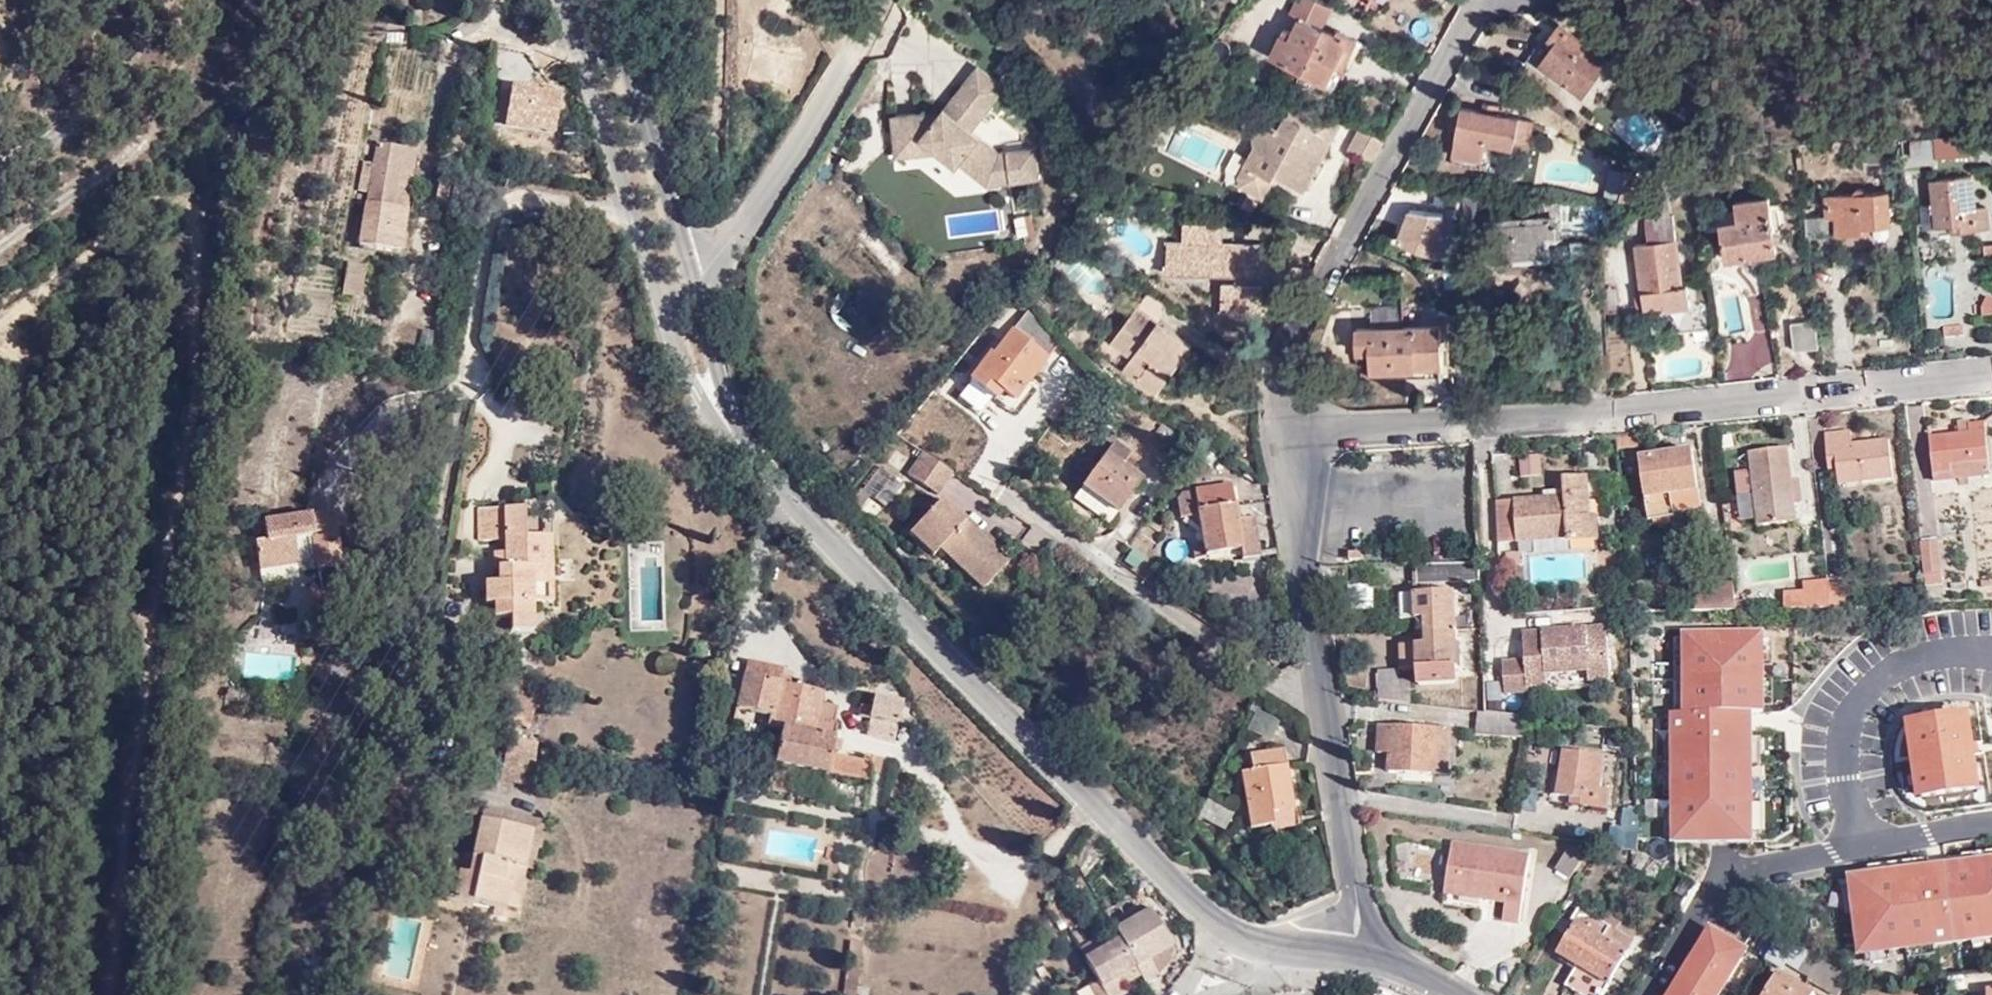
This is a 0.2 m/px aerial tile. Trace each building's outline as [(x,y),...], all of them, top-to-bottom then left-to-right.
[(1325,10),(1307,0),(1290,0),(1283,13),(1293,18),(1282,38),(1275,34),(1264,55),(1322,83),(1330,68),(1339,71),(1354,42),(1331,30),(1328,35),(1315,29),(1325,10)] [(1583,93),(1608,57),(1558,22),(1547,36),(1556,41),(1540,61),(1583,93)] [(941,113),(893,116),(895,159),(939,155),(959,170),(961,165),(989,187),(1040,179),(1038,149),(1001,152),(975,130),(1007,88),(978,65),(941,113)] [(507,83),(500,127),(553,135),(560,91),(507,83)] [(1340,123),(1292,103),(1276,130),(1268,125),(1256,127),(1252,134),(1253,145),(1235,175),(1237,183),(1259,197),(1272,175),(1300,191),(1340,123)] [(1530,146),(1534,119),(1502,114),(1504,106),(1485,104),(1484,111),(1461,107),(1453,155),(1483,160),(1487,139),(1530,146)] [(1384,143),(1359,131),(1346,154),(1369,168),(1384,143)] [(1970,153),(1968,134),(1930,138),(1932,156),(1970,153)] [(1522,149),(1511,147),(1506,169),(1518,171),(1522,149)] [(399,258),(405,216),(394,215),(400,178),(403,156),(379,152),(375,177),(369,175),(367,187),(372,188),(367,209),(364,208),(358,249),(399,258)] [(415,159),(403,156),(400,178),(411,181),(415,159)] [(1980,209),(1976,175),(1931,181),(1936,227),(1950,226),(1951,233),(1990,229),(1987,208),(1980,209)] [(394,215),(405,216),(411,181),(400,178),(394,215)] [(1645,198),(1647,221),(1662,219),(1662,216),(1673,214),(1670,188),(1655,189),(1656,197),(1645,198)] [(1892,222),(1890,190),(1827,193),(1829,215),(1837,215),(1839,232),(1868,230),(1867,224),(1892,222)] [(1781,252),(1773,198),(1738,202),(1740,221),(1722,224),(1727,260),(1781,252)] [(1396,247),(1440,252),(1444,212),(1400,207),(1396,247)] [(1233,282),(1233,280),(1228,247),(1229,247),(1225,218),(1224,209),(1191,218),(1192,236),(1178,238),(1182,271),(1211,269),(1216,305),(1236,310),(1233,282)] [(1662,219),(1647,221),(1646,221),(1648,243),(1635,245),(1642,309),(1665,306),(1666,310),(1691,307),(1687,286),(1682,287),(1674,214),(1673,214),(1662,216),(1662,219)] [(1545,236),(1561,235),(1559,215),(1487,221),(1489,241),(1495,242),(1497,260),(1548,256),(1545,236)] [(1229,247),(1228,247),(1233,280),(1244,278),(1245,284),(1233,282),(1237,309),(1261,313),(1261,278),(1285,278),(1286,246),(1229,247)] [(1060,262),(1084,299),(1105,286),(1081,249),(1060,262)] [(342,297),(360,302),(364,275),(347,271),(342,297)] [(1151,291),(1132,279),(1082,340),(1143,382),(1176,341),(1138,310),(1151,291)] [(1981,297),(1980,316),(1991,317),(1991,298),(1981,297)] [(1052,337),(1017,306),(966,374),(986,391),(993,382),(1012,394),(1052,337)] [(1794,349),(1820,347),(1817,319),(1790,321),(1794,349)] [(1441,374),(1440,325),(1353,329),(1353,352),(1368,353),(1369,370),(1415,369),(1415,375),(1441,374)] [(1990,474),(1983,420),(1970,422),(1969,420),(1956,421),(1958,433),(1929,437),(1935,481),(1990,474)] [(1893,479),(1888,439),(1852,444),(1849,429),(1830,431),(1836,485),(1893,479)] [(1123,444),(1105,432),(1063,492),(1101,517),(1134,468),(1115,456),(1123,444)] [(1636,445),(1635,433),(1616,435),(1617,446),(1636,445)] [(917,447),(914,445),(901,464),(903,465),(917,447)] [(946,468),(917,447),(903,465),(931,488),(946,468)] [(1796,522),(1787,447),(1751,451),(1753,466),(1733,469),(1736,490),(1748,489),(1750,499),(1756,499),(1760,526),(1796,522)] [(1696,491),(1691,451),(1638,458),(1646,520),(1671,517),(1669,494),(1696,491)] [(1539,455),(1517,458),(1519,477),(1542,474),(1539,455)] [(1498,511),(1499,539),(1565,537),(1565,541),(1598,539),(1597,517),(1587,518),(1586,473),(1564,473),(1565,496),(1514,498),(1515,510),(1498,511)] [(1174,483),(1168,490),(1168,491),(1170,510),(1188,508),(1192,536),(1182,536),(1184,550),(1230,541),(1232,552),(1252,548),(1246,511),(1230,513),(1224,477),(1174,483)] [(934,490),(901,526),(926,548),(933,541),(972,579),(999,551),(934,490)] [(541,564),(540,539),(522,539),(522,511),(471,513),(472,544),(498,544),(498,559),(490,559),(490,574),(501,575),(501,588),(481,589),(482,606),(495,606),(494,624),(513,624),(513,638),(535,636),(535,608),(552,609),(551,565),(541,564)] [(332,523),(272,530),(274,546),(263,548),(254,548),(257,576),(295,572),(293,547),(311,545),(313,570),(313,577),(338,575),(332,523)] [(274,546),(272,530),(262,531),(263,548),(274,546)] [(1919,537),(1925,580),(1942,579),(1936,535),(1919,537)] [(551,539),(540,539),(541,564),(551,565),(551,539)] [(1416,562),(1415,562),(1418,579),(1478,577),(1477,559),(1416,562)] [(257,582),(313,577),(313,570),(295,572),(257,576),(257,582)] [(1828,583),(1827,575),(1802,578),(1804,590),(1829,587),(1828,583)] [(1848,580),(1828,583),(1829,587),(1832,609),(1852,607),(1848,580)] [(1829,587),(1804,590),(1806,610),(1832,609),(1829,587)] [(1459,663),(1455,590),(1400,593),(1401,616),(1418,616),(1419,644),(1402,645),(1403,667),(1421,666),(1421,681),(1456,679),(1455,664),(1459,663)] [(1736,613),(1733,590),(1690,592),(1692,613),(1736,613)] [(1785,590),(1785,611),(1802,610),(1806,610),(1804,590),(1785,590)] [(1564,635),(1554,636),(1553,628),(1522,631),(1524,658),(1502,660),(1504,690),(1527,688),(1527,683),(1546,682),(1546,670),(1587,667),(1588,678),(1610,676),(1608,653),(1587,654),(1586,639),(1607,638),(1606,625),(1563,627),(1564,635)] [(1563,627),(1553,628),(1554,636),(1564,635),(1563,627)] [(1682,710),(1664,710),(1665,841),(1753,841),(1752,720),(1752,710),(1762,710),(1762,630),(1682,631),(1682,710)] [(1607,638),(1586,639),(1587,654),(1608,653),(1607,638)] [(784,669),(747,662),(739,710),(771,716),(769,730),(781,733),(777,765),(871,785),(873,775),(879,775),(882,760),(866,757),(865,763),(835,756),(838,726),(822,721),(826,694),(791,687),(792,682),(782,678),(784,669)] [(1378,668),(1379,700),(1401,702),(1400,666),(1378,668)] [(1485,682),(1486,703),(1500,702),(1499,682),(1485,682)] [(906,709),(877,703),(875,713),(862,709),(859,723),(873,726),(870,740),(898,746),(906,709)] [(1282,723),(1256,709),(1248,729),(1272,742),(1282,723)] [(1480,729),(1521,737),(1523,715),(1483,709),(1480,709),(1480,729)] [(1969,748),(1963,715),(1908,723),(1920,796),(1976,786),(1969,748)] [(1449,773),(1452,728),(1381,726),(1379,752),(1391,753),(1392,772),(1449,773)] [(508,748),(501,781),(531,788),(538,754),(508,748)] [(1608,808),(1609,790),(1597,789),(1602,753),(1563,748),(1556,795),(1573,797),(1573,805),(1608,808)] [(1285,749),(1249,753),(1252,772),(1242,773),(1250,828),(1275,825),(1276,830),(1295,827),(1289,782),(1285,749)] [(1236,813),(1208,798),(1198,817),(1226,832),(1236,813)] [(1613,822),(1611,846),(1640,850),(1640,808),(1621,807),(1620,821),(1613,822)] [(534,834),(528,873),(540,875),(550,824),(484,811),(482,827),(534,834)] [(518,871),(528,873),(534,834),(482,827),(477,861),(475,880),(465,878),(461,878),(457,907),(477,911),(478,906),(510,912),(518,871)] [(1569,876),(1584,853),(1571,844),(1556,867),(1569,876)] [(1520,924),(1530,856),(1455,845),(1451,873),(1461,875),(1458,895),(1510,902),(1507,922),(1520,924)] [(1847,872),(1858,953),(1991,935),(1991,853),(1938,860),(1847,872)] [(1658,881),(1668,867),(1646,854),(1638,868),(1658,881)] [(475,880),(477,861),(466,860),(465,878),(475,880)] [(521,913),(528,873),(518,871),(510,912),(521,913)] [(1118,922),(1086,945),(1113,991),(1126,982),(1119,969),(1136,957),(1146,971),(1161,962),(1153,947),(1170,937),(1146,896),(1113,915),(1118,922)] [(1570,919),(1576,922),(1571,931),(1558,952),(1579,964),(1567,984),(1586,994),(1603,994),(1629,950),(1622,946),(1627,936),(1614,929),(1619,920),(1603,910),(1597,920),(1577,908),(1570,919)] [(1089,929),(1080,915),(1072,920),(1080,934),(1089,929)] [(1576,922),(1570,919),(1565,927),(1571,931),(1576,922)] [(1664,994),(1718,994),(1748,946),(1708,922),(1664,994)] [(1855,979),(1781,935),(1767,959),(1785,971),(1788,967),(1836,994),(1846,994),(1855,979)] [(842,994),(852,994),(859,946),(848,944),(842,994)] [(1782,974),(1769,994),(1817,994),(1782,974)] [(1967,975),(1944,977),(1946,994),(1968,993),(1967,975)] [(1319,986),(1308,994),(1325,994),(1319,986)]
